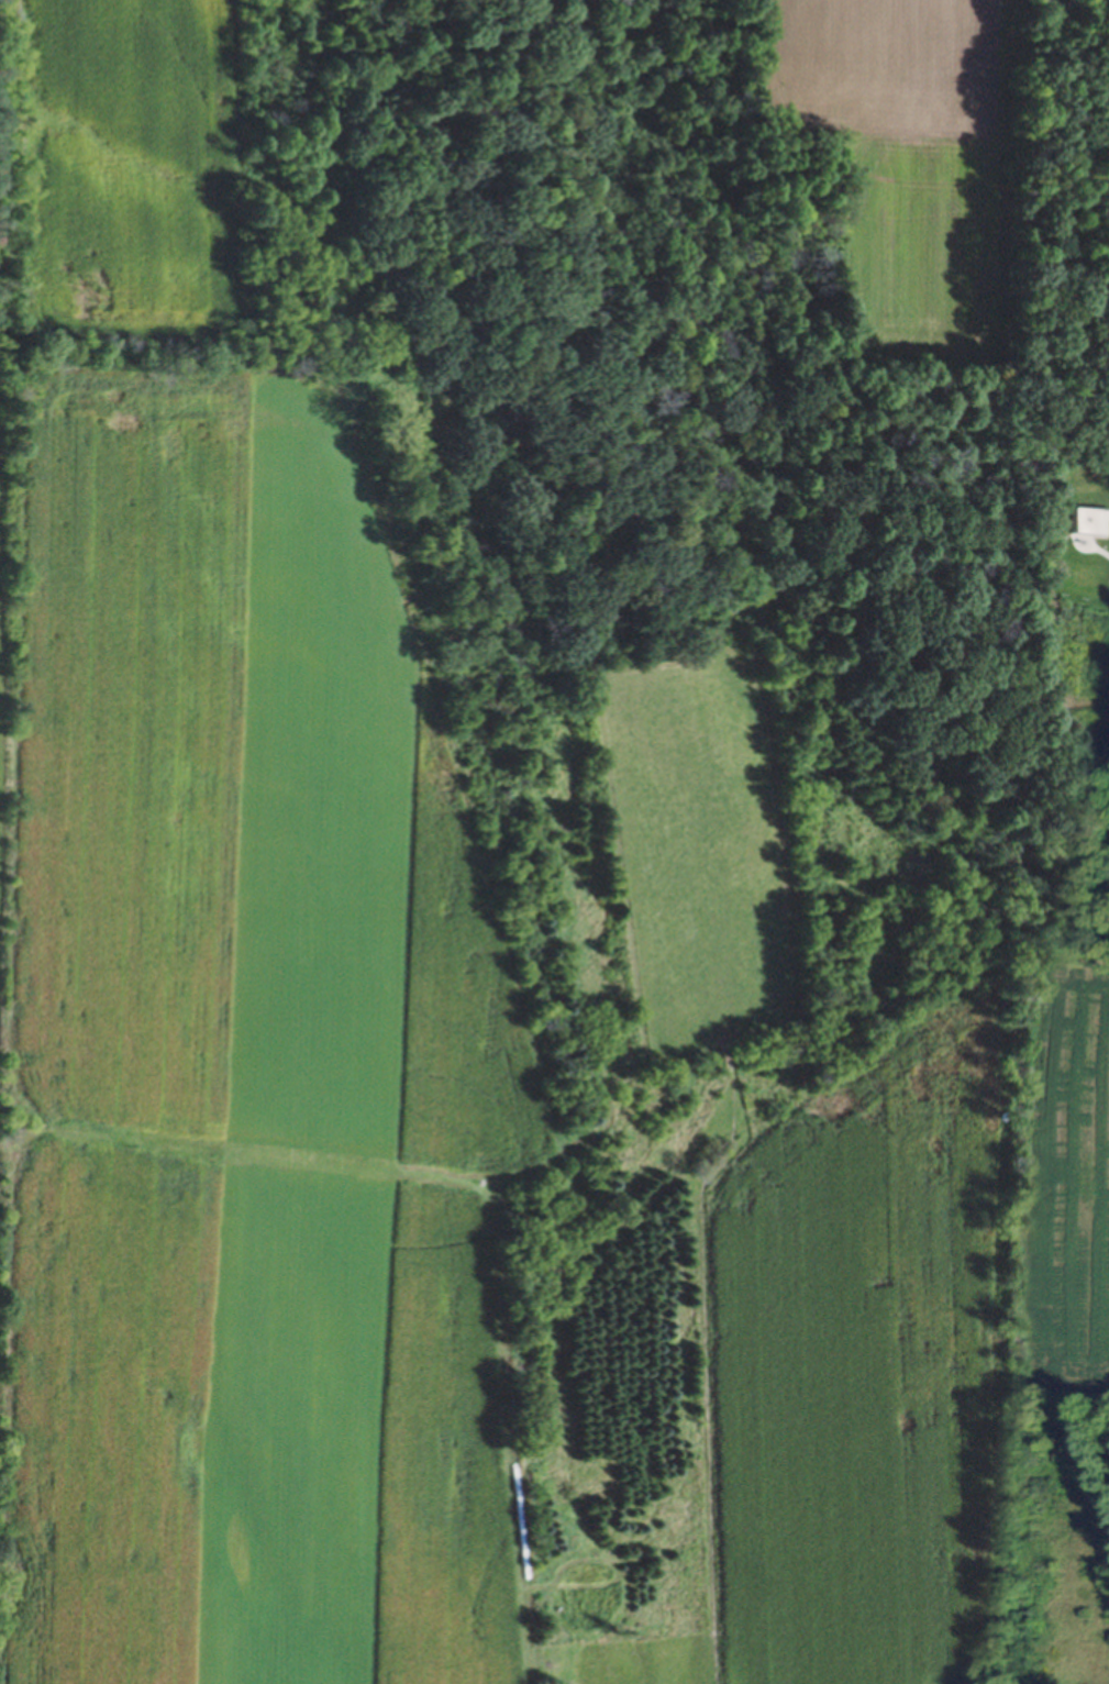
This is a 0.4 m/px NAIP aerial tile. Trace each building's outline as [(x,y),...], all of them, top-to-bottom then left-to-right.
[(1071,511),(1069,539),(1108,542),(1108,513),(1071,511)]
